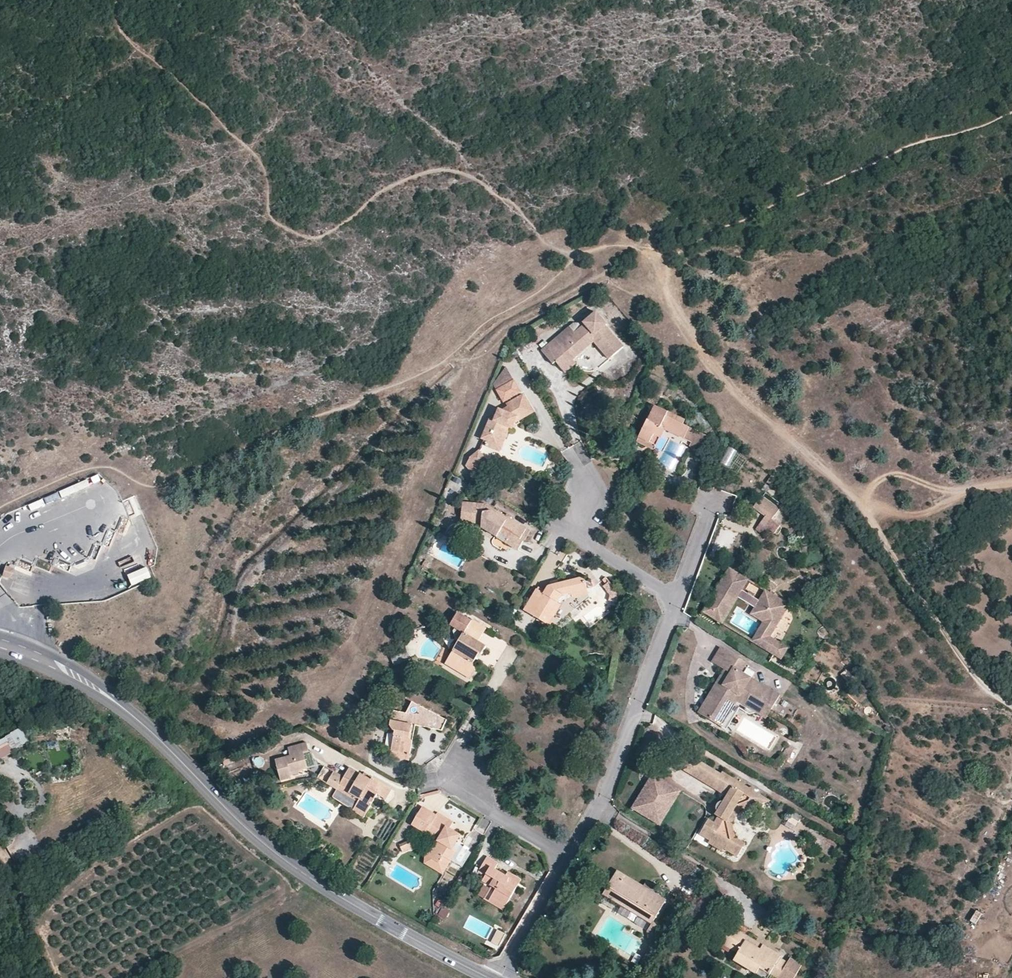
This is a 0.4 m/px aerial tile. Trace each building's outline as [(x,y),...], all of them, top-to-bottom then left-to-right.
[(612,355),(624,346),(606,326),(608,324),(596,311),(574,332),(569,325),(541,350),(553,364),(555,363),(564,373),(575,364),(568,357),(594,335),(612,355)] [(496,390),(513,380),(505,368),(493,384),(496,390)] [(502,402),(521,391),(513,380),(496,390),(502,402)] [(510,419),(531,407),(523,393),(506,403),(507,406),(502,409),(499,408),(493,420),(489,418),(481,438),(487,441),(496,444),(505,427),(508,428),(510,419)] [(639,438),(649,442),(653,435),(661,439),(665,430),(684,439),(690,427),(683,424),(685,420),(655,405),(639,438)] [(534,412),(531,407),(510,419),(508,428),(505,427),(496,444),(487,441),(485,446),(500,452),(510,429),(513,429),(516,423),(534,412)] [(654,450),(661,439),(653,435),(649,442),(647,447),(654,450)] [(480,468),(487,462),(477,450),(468,457),(465,465),(470,471),(480,468)] [(62,498),(90,487),(87,480),(60,491),(62,498)] [(59,493),(29,505),(32,512),(62,500),(59,493)] [(767,530),(781,511),(761,497),(753,509),(766,518),(761,525),(767,530)] [(510,536),(507,541),(519,548),(524,542),(518,538),(525,527),(487,504),(462,500),(460,518),(482,522),(489,523),(510,536)] [(489,530),(507,541),(510,536),(489,523),(482,522),(482,529),(489,530)] [(555,548),(559,535),(545,531),(541,544),(555,548)] [(422,559),(428,562),(431,556),(425,553),(422,559)] [(777,656),(785,644),(773,637),(792,604),(768,588),(761,599),(745,589),(751,578),(732,566),(705,612),(724,624),(740,597),(756,607),(761,609),(757,617),(764,621),(752,641),(777,656)] [(133,587),(152,578),(147,567),(128,575),(133,587)] [(547,624),(551,616),(548,615),(560,595),(587,589),(584,578),(550,586),(544,595),(536,590),(524,610),(547,624)] [(620,596),(607,580),(604,582),(607,587),(605,588),(611,597),(609,602),(618,605),(620,596)] [(589,594),(587,589),(560,595),(548,615),(551,616),(556,619),(566,600),(589,594)] [(752,614),(757,617),(761,609),(756,607),(752,614)] [(462,668),(462,673),(477,668),(475,663),(480,653),(482,653),(487,645),(479,640),(486,627),(472,618),(471,619),(457,611),(450,623),(454,626),(451,631),(453,639),(456,641),(457,641),(452,650),(460,656),(456,664),(462,668)] [(790,648),(785,644),(777,656),(783,660),(790,648)] [(749,706),(751,713),(757,712),(758,712),(759,712),(765,716),(766,717),(768,716),(769,716),(781,694),(744,672),(749,663),(723,646),(713,662),(725,669),(699,712),(722,726),(738,699),(749,706)] [(396,664),(411,657),(408,650),(392,657),(396,664)] [(444,663),(462,673),(462,668),(456,664),(460,656),(452,650),(444,663)] [(470,677),(477,668),(462,673),(470,677)] [(414,717),(420,718),(437,728),(442,719),(411,699),(404,712),(391,712),(390,730),(394,733),(394,748),(403,754),(410,755),(418,748),(418,737),(414,733),(414,717)] [(740,707),(751,713),(749,706),(738,699),(722,726),(727,729),(740,707)] [(29,745),(23,729),(0,738),(0,756),(29,745)] [(302,751),(308,750),(306,741),(287,746),(289,754),(274,757),(280,778),(290,776),(289,771),(298,769),(297,765),(305,762),(302,751)] [(780,759),(786,762),(793,749),(788,746),(780,759)] [(417,761),(418,748),(410,755),(403,754),(394,748),(393,760),(417,761)] [(686,770),(728,796),(728,788),(718,782),(723,774),(695,756),(686,770)] [(317,777),(324,764),(316,760),(305,762),(306,766),(308,772),(317,777)] [(339,783),(343,776),(324,764),(317,777),(336,788),(339,783)] [(371,780),(348,766),(343,776),(339,783),(361,795),(358,800),(371,808),(380,792),(388,797),(394,786),(375,775),(371,780)] [(364,769),(362,774),(371,780),(374,775),(364,769)] [(726,771),(723,774),(718,782),(728,788),(728,796),(725,803),(723,802),(721,802),(718,805),(717,808),(718,811),(720,813),(718,815),(722,817),(718,823),(712,820),(703,835),(713,841),(712,844),(717,847),(719,844),(723,846),(721,849),(726,853),(728,850),(736,855),(741,846),(734,841),(730,825),(739,808),(753,801),(755,790),(754,787),(745,789),(742,786),(743,782),(726,771)] [(658,774),(637,810),(666,827),(687,792),(658,774)] [(336,788),(334,791),(356,803),(358,800),(361,795),(339,783),(336,788)] [(756,791),(755,790),(753,801),(739,808),(730,825),(734,841),(741,846),(736,855),(741,858),(749,843),(740,837),(736,824),(744,813),(772,802),(756,791)] [(358,800),(356,803),(354,807),(367,814),(371,808),(358,800)] [(410,824),(422,832),(426,825),(439,833),(427,853),(439,861),(444,853),(451,857),(455,849),(452,847),(458,836),(451,831),(449,836),(444,834),(448,829),(452,821),(435,810),(434,812),(422,805),(410,824)] [(804,821),(794,815),(791,820),(801,825),(804,821)] [(422,851),(427,853),(439,833),(426,825),(422,832),(430,837),(422,851)] [(410,840),(399,844),(403,853),(413,850),(410,840)] [(506,907),(516,888),(510,885),(515,876),(507,872),(506,874),(495,868),(498,863),(486,856),(477,872),(484,876),(481,881),(495,889),(490,898),(506,907)] [(632,911),(642,917),(652,923),(666,900),(618,870),(604,894),(632,911)] [(521,880),(515,876),(510,885),(516,888),(521,880)] [(702,892),(698,900),(710,907),(714,900),(702,892)] [(439,916),(447,918),(450,911),(441,908),(439,916)] [(970,920),(975,924),(983,914),(978,910),(970,920)] [(638,925),(642,917),(632,911),(628,918),(638,925)] [(760,968),(770,974),(780,956),(732,927),(722,943),(737,953),(733,960),(756,973),(760,968)] [(497,929),(490,941),(498,945),(504,933),(497,929)] [(642,961),(649,965),(658,951),(651,946),(642,961)] [(803,967),(789,959),(778,977),(796,977),(803,967)] [(770,974),(760,968),(756,973),(764,977),(767,977),(770,974)]
